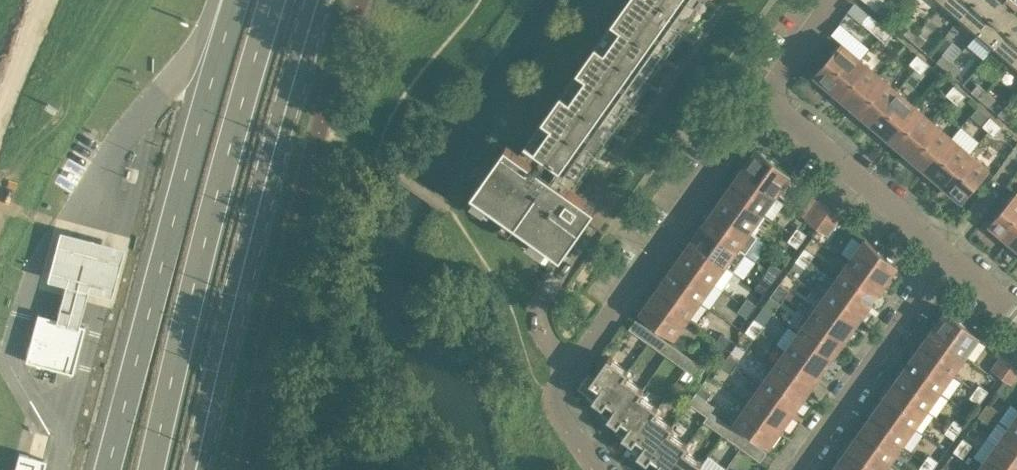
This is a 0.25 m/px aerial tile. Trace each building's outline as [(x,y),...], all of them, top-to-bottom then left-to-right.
[(587,221),(597,207),(575,191),(710,0),(627,0),(519,152),(507,144),(466,202),(555,265),(587,221)] [(882,0),(864,0),(877,11),(883,3),(884,2),(882,0)] [(974,0),(944,0),(943,2),(960,17),(974,0)] [(960,17),(977,31),(1004,0),(974,0),(960,17)] [(968,43),(984,57),(994,46),(995,46),(1016,20),(1016,2),(1015,0),(1004,0),(977,31),(978,31),(968,43)] [(883,3),(877,11),(886,19),(892,11),(883,3)] [(887,28),(869,12),(861,21),(879,37),(887,28)] [(995,46),(1012,61),(1016,55),(1016,20),(995,46)] [(911,39),(917,31),(908,24),(902,31),(911,39)] [(887,28),(879,37),(885,42),(893,33),(887,28)] [(911,39),(920,47),(926,39),(917,31),(911,39)] [(834,90),(861,58),(842,42),(815,74),(834,90)] [(923,59),(917,53),(910,63),(916,68),(923,59)] [(943,53),(936,61),(945,68),(952,61),(943,53)] [(861,58),(834,90),(852,105),(879,74),(861,58)] [(923,59),(916,68),(922,73),(929,64),(923,59)] [(952,61),(945,68),(954,77),(961,69),(952,61)] [(879,74),(852,105),(870,121),(897,89),(879,74)] [(978,83),(971,91),(980,98),(987,91),(978,83)] [(960,90),(954,85),(946,94),(952,99),(960,90)] [(897,89),(870,121),(889,136),(916,105),(897,89)] [(966,95),(960,90),(952,99),(958,104),(966,95)] [(980,98),(989,106),(996,99),(987,91),(980,98)] [(916,105),(889,136),(907,152),(934,120),(916,105)] [(998,113),(1007,121),(1013,113),(1004,106),(998,113)] [(996,121),(990,116),(983,125),(989,130),(996,121)] [(934,120),(907,152),(925,168),(952,136),(934,120)] [(1002,126),(996,121),(989,130),(995,135),(1002,126)] [(952,136),(925,168),(943,183),(970,152),(952,136)] [(758,147),(742,171),(775,195),(790,174),(758,147)] [(970,152),(943,183),(962,199),(989,168),(970,152)] [(742,171),(729,188),(763,212),(775,195),(742,171)] [(729,188),(717,206),(750,229),(763,212),(729,188)] [(990,223),(1009,239),(1016,230),(1016,192),(990,223)] [(820,199),(814,209),(821,214),(827,205),(820,199)] [(717,206),(704,223),(738,247),(746,253),(758,235),(750,229),(717,206)] [(821,214),(814,209),(807,218),(814,224),(821,214)] [(833,210),(826,220),(834,225),(840,216),(833,210)] [(828,233),(834,225),(826,220),(821,228),(828,233)] [(704,223),(691,241),(725,265),(733,270),(734,270),(746,253),(738,247),(704,223)] [(797,227),(793,233),(802,240),(807,234),(797,227)] [(798,247),(802,240),(793,233),(788,240),(798,247)] [(123,253),(59,236),(46,285),(110,302),(123,253)] [(866,238),(849,262),(883,286),(897,265),(866,238)] [(691,241),(679,258),(713,282),(725,265),(691,241)] [(805,247),(800,254),(810,261),(815,254),(805,247)] [(810,261),(800,254),(795,260),(805,267),(810,261)] [(679,258),(666,276),(700,300),(713,282),(679,258)] [(772,262),(768,268),(777,275),(782,269),(772,262)] [(849,262),(836,279),(870,304),(883,286),(849,262)] [(763,275),(755,286),(765,293),(773,282),(777,275),(768,268),(763,275)] [(824,272),(812,288),(824,296),(824,297),(858,321),(870,304),(836,279),(836,280),(824,272)] [(666,276),(654,294),(688,317),(700,300),(666,276)] [(780,282),(775,289),(785,296),(789,289),(780,282)] [(785,296),(775,289),(770,295),(780,302),(785,296)] [(654,294),(641,312),(675,336),(688,317),(654,294)] [(747,297),(742,304),(752,310),(757,304),(747,297)] [(824,297),(811,314),(845,339),(858,321),(824,297)] [(748,317),(752,310),(742,304),(738,310),(748,317)] [(947,309),(931,332),(964,356),(979,335),(947,309)] [(37,313),(25,360),(38,363),(42,364),(57,368),(72,372),(84,326),(37,313)] [(811,314),(799,332),(832,356),(845,339),(811,314)] [(755,317),(750,324),(760,331),(764,324),(755,317)] [(760,331),(750,324),(745,330),(755,337),(760,331)] [(649,341),(661,350),(668,341),(655,332),(649,341)] [(722,332),(717,339),(727,345),(732,339),(722,332)] [(799,332),(786,350),(820,374),(832,356),(799,332)] [(931,332),(918,350),(952,374),(964,356),(931,332)] [(722,352),(727,345),(717,339),(713,345),(722,352)] [(661,350),(674,359),(680,350),(668,341),(661,350)] [(674,359),(686,368),(693,358),(680,350),(674,359)] [(786,350),(773,367),(807,391),(820,374),(786,350)] [(918,350),(906,367),(939,391),(952,374),(918,350)] [(729,353),(725,359),(735,366),(739,360),(729,353)] [(1000,373),(1009,361),(1002,355),(992,368),(1000,373)] [(578,387),(602,404),(603,405),(624,375),(625,375),(629,370),(609,356),(594,376),(588,372),(578,387)] [(693,358),(686,368),(699,377),(705,367),(693,358)] [(735,366),(725,359),(720,366),(730,372),(735,366)] [(1015,366),(1006,378),(1014,383),(1016,378),(1016,368),(1015,366)] [(773,367),(761,385),(795,409),(807,391),(773,367)] [(906,367),(893,385),(927,409),(939,391),(906,367)] [(644,388),(625,375),(624,375),(603,405),(602,404),(599,409),(617,423),(618,423),(639,393),(640,394),(644,388)] [(974,390),(984,397),(989,390),(979,383),(974,390)] [(761,385),(748,402),(782,426),(795,409),(761,385)] [(893,385),(880,403),(914,427),(927,409),(893,385)] [(701,386),(696,391),(707,398),(711,393),(701,386)] [(980,403),(984,397),(974,390),(970,396),(980,403)] [(707,416),(710,411),(714,406),(705,400),(707,398),(696,391),(688,402),(707,416)] [(613,428),(632,441),(633,441),(654,412),(655,412),(658,407),(640,394),(639,393),(618,423),(617,423),(613,428)] [(748,402),(735,421),(769,445),(782,426),(748,402)] [(988,402),(983,409),(993,416),(998,409),(988,402)] [(880,403),(868,420),(902,444),(914,427),(880,403)] [(993,416),(983,409),(979,415),(988,422),(993,416)] [(704,421),(717,430),(723,420),(710,411),(707,416),(704,421)] [(628,446),(647,460),(648,460),(669,430),(670,431),(673,425),(655,412),(654,412),(633,441),(632,441),(628,446)] [(1009,427),(1016,433),(1016,415),(1009,427)] [(950,425),(959,432),(964,425),(954,419),(950,425)] [(717,430),(730,438),(736,429),(723,420),(717,430)] [(868,420),(855,438),(889,462),(902,444),(868,420)] [(955,438),(959,432),(950,425),(945,432),(955,438)] [(996,444),(1016,459),(1016,433),(1009,427),(996,444)] [(748,437),(736,429),(730,438),(742,446),(748,437)] [(670,431),(669,430),(648,460),(647,460),(643,465),(651,469),(668,469),(684,449),(688,444),(670,431)] [(963,437),(958,444),(968,451),(973,444),(963,437)] [(843,455),(863,469),(883,469),(889,462),(855,438),(843,455)] [(968,451),(958,444),(954,450),(963,457),(968,451)] [(984,462),(995,469),(1016,469),(1016,459),(996,444),(984,462)] [(699,467),(699,468),(703,462),(684,449),(668,469),(696,469),(699,467)] [(45,460),(31,456),(19,453),(14,469),(42,469),(45,460)] [(929,454),(924,460),(934,467),(939,461),(929,454)] [(833,469),(863,469),(843,455),(833,469)] [(934,467),(924,460),(920,467),(924,469),(932,469),(934,467)] [(978,469),(995,469),(984,462),(978,469)]
